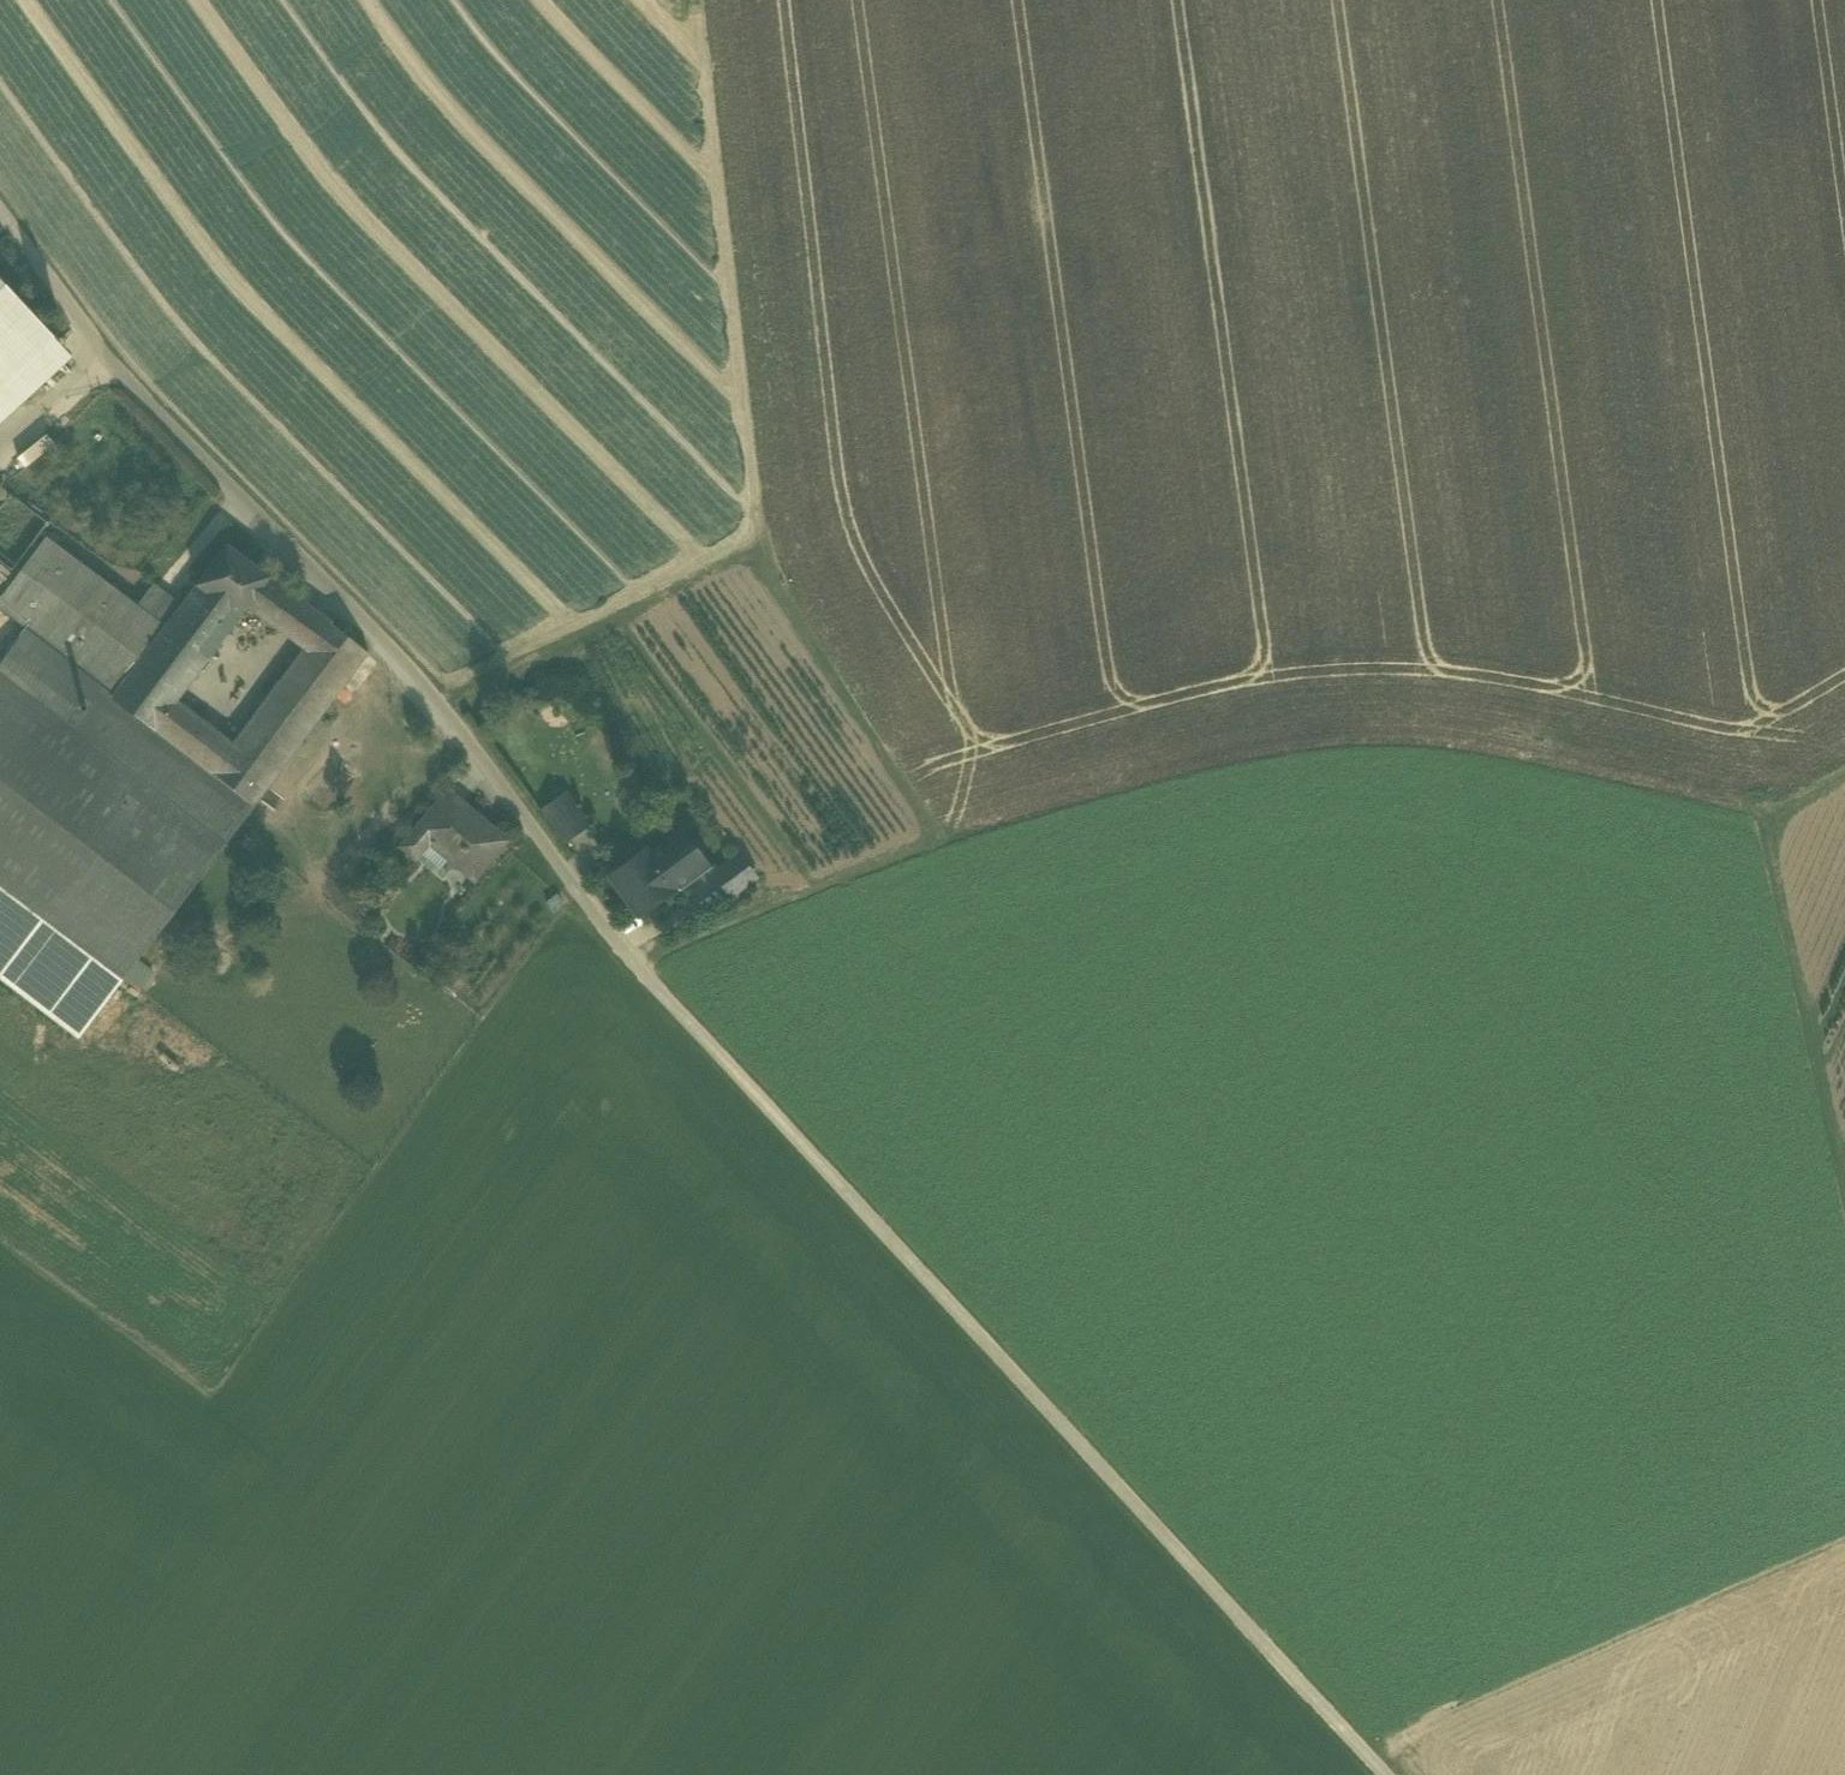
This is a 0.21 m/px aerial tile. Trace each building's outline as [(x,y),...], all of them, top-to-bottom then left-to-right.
[(55,337),(0,277),(0,387),(55,337)] [(55,337),(0,387),(0,423),(73,356),(55,337)] [(12,573),(50,522),(9,492),(0,505),(0,564),(12,573)] [(115,692),(165,625),(137,604),(46,536),(0,597),(0,606),(28,627),(115,692)] [(197,584),(240,616),(248,606),(269,577),(269,576),(226,544),(197,584)] [(248,606),(305,648),(327,619),(269,577),(248,606)] [(137,604),(165,625),(181,604),(153,583),(137,604)] [(181,604),(165,625),(115,692),(111,697),(154,730),(176,701),(240,616),(197,584),(181,604)] [(305,648),(233,744),(211,773),(252,805),(253,806),(368,652),(327,619),(305,648)] [(239,822),(238,823),(97,716),(111,697),(115,692),(28,627),(0,663),(0,673),(225,844),(240,823),(239,822)] [(225,844),(0,673),(0,885),(122,978),(225,844)] [(239,822),(252,805),(211,773),(154,730),(111,697),(97,716),(238,823),(239,822)] [(233,744),(176,701),(154,730),(211,773),(233,744)] [(448,791),(426,817),(439,827),(461,801),(448,791)] [(544,810),(565,839),(587,824),(566,794),(544,810)] [(429,842),(474,879),(507,840),(461,801),(439,827),(427,840),(429,842)] [(401,846),(416,858),(429,842),(427,840),(439,827),(426,817),(401,846)] [(682,832),(649,856),(673,888),(705,864),(682,832)] [(638,914),(673,888),(649,856),(645,850),(610,876),(638,914)] [(715,872),(732,895),(755,878),(738,855),(715,872)] [(0,885),(0,976),(79,1036),(122,978),(0,885)]
